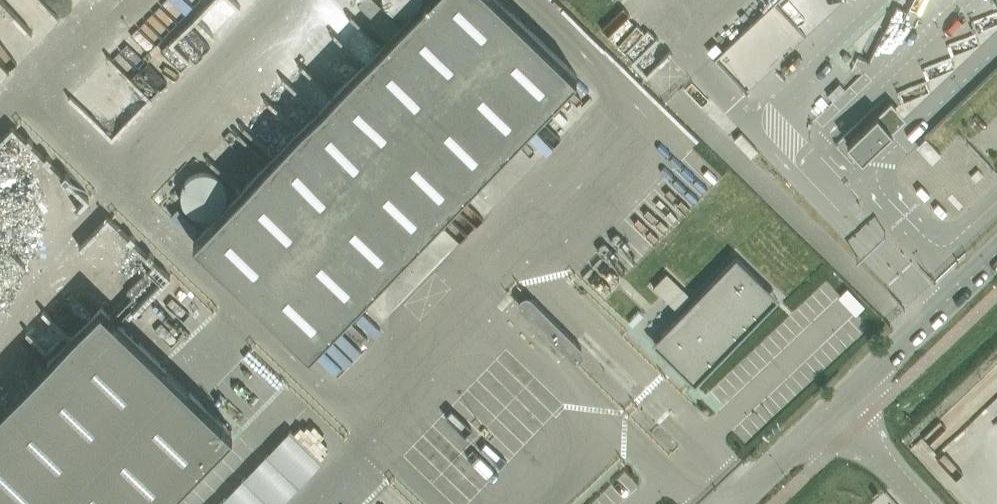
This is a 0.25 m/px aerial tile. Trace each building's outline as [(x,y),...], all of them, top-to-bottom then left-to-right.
[(310,351),(577,74),(501,0),(425,0),(402,24),(388,39),(195,241),(310,351)] [(404,9),(407,9),(409,9),(410,8),(414,6),(415,5),(418,3),(419,2),(420,0),(386,0),(387,1),(388,3),(389,4),(392,6),(395,8),(397,8),(400,9),(404,9)] [(716,55),(747,89),(843,0),(776,0),(716,55)] [(383,6),(368,21),(388,39),(402,24),(383,6)] [(923,96),(922,86),(903,87),(903,97),(923,96)] [(892,100),(848,142),(863,158),(902,120),(895,104),(892,100)] [(737,256),(662,334),(686,358),(677,367),(696,384),(771,307),(755,292),(756,291),(764,283),(737,256)] [(808,300),(820,313),(841,294),(829,281),(808,300)] [(523,308),(572,357),(582,346),(533,298),(523,308)] [(0,412),(0,503),(164,503),(234,431),(103,305),(0,412)]
